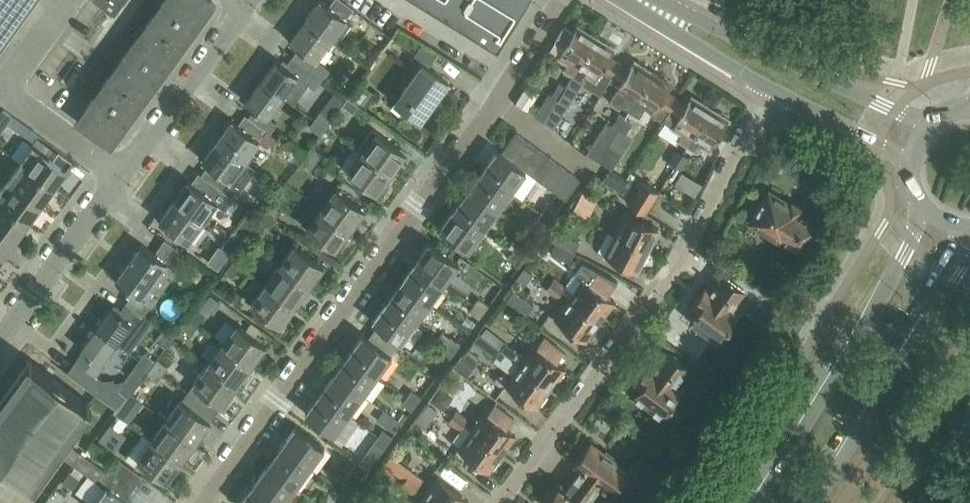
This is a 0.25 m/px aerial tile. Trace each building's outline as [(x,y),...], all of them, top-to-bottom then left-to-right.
[(5,43),(15,29),(25,15),(36,0),(0,0),(0,40),(5,43)] [(115,15),(125,0),(94,0),(115,15)] [(215,0),(162,0),(147,21),(184,47),(217,2),(215,0)] [(305,20),(332,39),(347,18),(346,17),(330,6),(322,0),(319,0),(305,20)] [(330,6),(346,17),(353,8),(342,0),(334,0),(330,6)] [(491,52),(524,0),(408,0),(491,52)] [(299,48),(292,57),(308,69),(315,59),(317,60),(332,39),(305,20),(290,41),(299,48)] [(145,101),(184,47),(147,21),(108,74),(145,101)] [(583,29),(578,26),(573,35),(563,28),(556,40),(565,46),(558,57),(568,62),(564,68),(574,74),(597,37),(593,35),(591,31),(586,29),(583,29)] [(601,40),(597,37),(574,74),(583,80),(587,74),(595,79),(602,68),(613,75),(620,63),(610,57),(614,49),(610,47),(609,43),(605,41),(601,40)] [(428,68),(434,60),(419,49),(411,60),(421,67),(395,102),(420,121),(448,82),(428,68)] [(276,59),(261,80),(282,95),(297,75),(307,83),(314,73),(308,69),(292,57),(286,66),(276,59)] [(630,70),(620,63),(613,75),(623,81),(618,89),(627,95),(622,103),(631,109),(654,73),(650,70),(648,67),(644,64),(640,64),(635,61),(630,70)] [(658,75),(654,73),(631,109),(640,114),(645,106),(655,112),(653,114),(663,120),(676,97),(667,91),(672,84),(668,82),(666,78),(663,75),(658,75)] [(145,101),(108,74),(75,120),(111,147),(145,101)] [(267,116),(282,95),(261,80),(245,102),(255,109),(248,117),(266,130),(270,133),(277,124),(267,116)] [(549,94),(535,116),(544,122),(565,88),(559,84),(552,96),(549,94)] [(565,88),(544,122),(554,128),(567,105),(564,104),(572,92),(565,88)] [(687,104),(676,97),(663,120),(682,132),(678,138),(688,144),(711,108),(708,105),(706,102),(701,99),(697,99),(692,96),(687,104)] [(711,108),(688,144),(697,150),(701,143),(710,149),(729,119),(726,117),(724,113),(720,111),(715,110),(711,108)] [(0,114),(0,135),(8,124),(10,121),(13,117),(3,109),(0,114)] [(321,112),(315,119),(326,127),(331,119),(321,112)] [(599,159),(620,127),(627,116),(620,112),(613,123),(607,119),(587,152),(599,159)] [(266,130),(248,117),(245,115),(238,125),(232,120),(218,139),(246,159),(259,141),(259,140),(266,130)] [(613,168),(633,135),(625,130),(632,119),(627,116),(620,127),(599,159),(613,168)] [(10,121),(8,124),(33,142),(38,134),(13,117),(10,121)] [(326,127),(315,119),(310,127),(321,135),(326,127)] [(377,132),(362,152),(391,173),(406,153),(377,132)] [(528,142),(516,133),(502,152),(514,161),(528,142)] [(33,145),(20,163),(54,188),(73,161),(59,151),(53,159),(46,153),(51,147),(37,138),(32,145),(33,145)] [(257,168),(246,159),(218,139),(202,161),(208,165),(201,175),(234,199),(257,168)] [(538,149),(528,142),(514,161),(524,168),(538,149)] [(669,158),(671,159),(675,161),(682,150),(677,146),(669,158)] [(548,157),(538,149),(524,168),(526,170),(534,176),(548,157)] [(497,150),(488,163),(483,170),(512,190),(526,170),(524,168),(514,161),(502,152),(501,153),(497,150)] [(682,150),(675,161),(681,166),(688,153),(682,150)] [(391,173),(362,152),(347,172),(377,193),(391,173)] [(559,164),(548,157),(534,176),(544,184),(559,164)] [(54,188),(20,163),(7,180),(41,205),(54,188)] [(569,172),(559,164),(544,184),(555,191),(569,172)] [(483,170),(469,188),(498,209),(512,190),(483,170)] [(609,171),(602,181),(624,194),(630,184),(609,171)] [(580,180),(569,172),(555,191),(566,199),(580,180)] [(201,175),(198,173),(191,182),(188,180),(174,199),(203,220),(216,203),(226,210),(234,199),(201,175)] [(640,179),(635,188),(633,190),(652,202),(659,191),(640,179)] [(7,180),(0,190),(0,202),(28,223),(41,205),(7,180)] [(336,188),(321,209),(350,230),(365,209),(336,188)] [(469,188),(459,202),(455,208),(483,229),(498,209),(469,188)] [(652,202),(633,190),(626,201),(645,213),(652,202)] [(783,239),(803,252),(820,225),(799,213),(803,207),(792,200),(790,203),(770,191),(750,222),(781,241),(783,239)] [(188,241),(203,220),(174,199),(159,220),(188,241)] [(0,202),(0,229),(16,240),(28,223),(0,202)] [(548,207),(543,214),(552,220),(557,213),(548,207)] [(455,208),(450,214),(439,229),(468,250),(483,229),(455,208)] [(350,230),(321,209),(306,229),(335,250),(350,230)] [(627,212),(616,233),(616,234),(649,250),(649,249),(653,247),(656,242),(654,239),(660,229),(627,212)] [(552,220),(543,214),(538,220),(547,226),(552,220)] [(0,229),(0,255),(3,257),(16,240),(0,229)] [(233,232),(227,240),(238,247),(243,240),(233,232)] [(579,243),(557,232),(552,242),(574,254),(579,243)] [(649,250),(616,234),(605,255),(637,272),(642,262),(646,261),(648,255),(647,252),(649,250)] [(131,258),(115,280),(116,281),(134,293),(127,303),(144,315),(175,272),(163,264),(168,258),(178,265),(185,255),(164,240),(154,254),(141,244),(131,258)] [(227,240),(222,247),(233,254),(238,247),(227,240)] [(430,242),(421,254),(416,262),(444,283),(459,263),(430,242)] [(294,245),(279,266),(308,287),(324,266),(294,245)] [(520,245),(515,252),(523,258),(528,251),(520,245)] [(235,252),(230,259),(233,261),(241,267),(246,260),(235,252)] [(523,258),(515,252),(510,259),(518,265),(523,258)] [(233,261),(226,272),(234,277),(241,267),(233,261)] [(416,262),(401,282),(430,303),(444,283),(416,262)] [(584,279),(570,297),(600,320),(614,301),(607,296),(618,282),(582,264),(574,275),(584,279)] [(308,287),(279,266),(265,286),(294,307),(308,287)] [(691,319),(719,339),(740,312),(733,306),(745,290),(724,274),(712,290),(706,286),(692,305),(698,309),(691,319)] [(555,278),(551,283),(563,292),(566,287),(555,278)] [(401,282),(392,294),(387,301),(416,322),(430,303),(401,282)] [(563,292),(551,283),(547,288),(559,297),(563,292)] [(294,307),(265,286),(251,305),(280,326),(294,307)] [(533,306),(513,291),(506,301),(526,316),(533,306)] [(600,320),(570,297),(555,317),(586,340),(600,320)] [(481,299),(476,306),(484,312),(489,305),(481,299)] [(401,342),(416,322),(387,301),(372,321),(377,324),(401,342)] [(111,307),(96,327),(117,342),(129,351),(151,321),(144,315),(127,303),(119,313),(111,307)] [(776,304),(771,312),(781,319),(786,312),(776,304)] [(484,312),(476,306),(471,312),(480,318),(484,312)] [(198,310),(190,321),(197,326),(205,315),(198,310)] [(187,319),(182,326),(192,333),(197,326),(190,321),(187,319)] [(225,319),(214,335),(223,342),(222,344),(251,366),(266,345),(255,337),(246,331),(237,324),(235,326),(225,319)] [(377,324),(372,331),(396,348),(401,342),(377,324)] [(96,327),(81,348),(83,350),(102,363),(117,342),(96,327)] [(363,334),(353,347),(348,354),(377,375),(391,355),(363,334)] [(501,350),(520,364),(551,387),(565,367),(557,361),(565,351),(545,336),(537,346),(535,345),(526,357),(506,342),(501,350)] [(453,338),(448,344),(456,351),(461,344),(453,338)] [(211,340),(201,353),(211,360),(207,364),(237,385),(251,366),(222,344),(220,347),(211,340)] [(456,351),(448,344),(443,351),(452,357),(456,351)] [(76,360),(76,361),(96,376),(97,377),(98,375),(105,365),(102,363),(83,350),(76,360)] [(675,383),(688,366),(667,351),(654,368),(648,363),(634,381),(640,386),(633,395),(662,416),(683,389),(675,383)] [(157,360),(146,352),(141,359),(151,367),(157,360)] [(348,354),(334,373),(363,394),(377,375),(348,354)] [(3,476),(5,478),(7,475),(5,474),(9,468),(34,485),(35,484),(34,483),(29,480),(52,448),(72,463),(88,475),(76,492),(92,502),(129,502),(126,501),(131,493),(127,490),(130,486),(133,487),(141,475),(117,458),(107,472),(60,437),(85,403),(89,407),(90,407),(91,406),(51,376),(28,359),(27,361),(32,365),(0,409),(0,474),(3,476)] [(151,367),(141,359),(135,367),(146,375),(151,367)] [(76,361),(67,373),(118,409),(127,396),(98,375),(97,377),(96,376),(76,361)] [(207,364),(193,384),(222,405),(237,385),(207,364)] [(551,387),(520,364),(506,384),(537,407),(551,387)] [(334,373),(325,386),(319,394),(348,414),(363,394),(334,373)] [(712,389),(723,396),(728,390),(718,382),(712,389)] [(441,388),(432,400),(444,409),(450,401),(449,394),(441,388)] [(414,391),(409,398),(417,404),(422,397),(414,391)] [(187,393),(181,400),(210,421),(216,414),(187,393)] [(334,434),(348,414),(319,394),(305,413),(334,434)] [(417,404),(409,398),(404,405),(412,411),(417,404)] [(181,400),(167,420),(196,441),(210,421),(181,400)] [(485,412),(472,430),(502,453),(516,435),(507,428),(515,418),(495,404),(488,414),(485,412)] [(428,405),(416,422),(425,428),(437,411),(428,405)] [(457,410),(453,416),(464,425),(468,419),(457,410)] [(390,417),(384,426),(394,434),(401,425),(402,423),(392,415),(390,417)] [(464,425),(453,416),(449,421),(461,429),(464,425)] [(167,420),(152,440),(181,462),(196,441),(167,420)] [(296,426),(286,439),(281,446),(310,467),(324,447),(296,426)] [(385,430),(380,437),(388,444),(393,436),(385,430)] [(502,453),(472,430),(458,448),(489,471),(502,453)] [(144,435),(127,458),(135,464),(138,460),(167,481),(181,462),(152,440),(144,435)] [(388,444),(380,437),(375,443),(384,449),(388,444)] [(581,468),(574,478),(596,495),(603,485),(613,492),(629,471),(589,442),(574,463),(581,468)] [(375,443),(361,462),(370,469),(384,449),(375,443)] [(281,446),(277,452),(267,466),(295,487),(310,467),(281,446)] [(391,455),(384,464),(405,479),(409,475),(412,471),(391,455)] [(258,479),(252,486),(276,502),(283,502),(295,487),(267,466),(258,479)] [(70,472),(62,483),(72,491),(80,480),(70,472)] [(409,475),(405,479),(417,488),(420,483),(409,475)] [(425,494),(424,494),(437,502),(466,502),(468,499),(437,476),(425,494)] [(596,495),(574,478),(566,488),(559,483),(544,502),(590,502),(596,495)] [(417,488),(405,479),(401,485),(413,493),(417,488)] [(346,483),(341,490),(349,496),(354,489),(346,483)] [(248,492),(240,502),(276,502),(252,486),(248,492)] [(349,496),(341,490),(337,496),(345,502),(349,496)] [(424,494),(418,502),(437,502),(424,494)]
